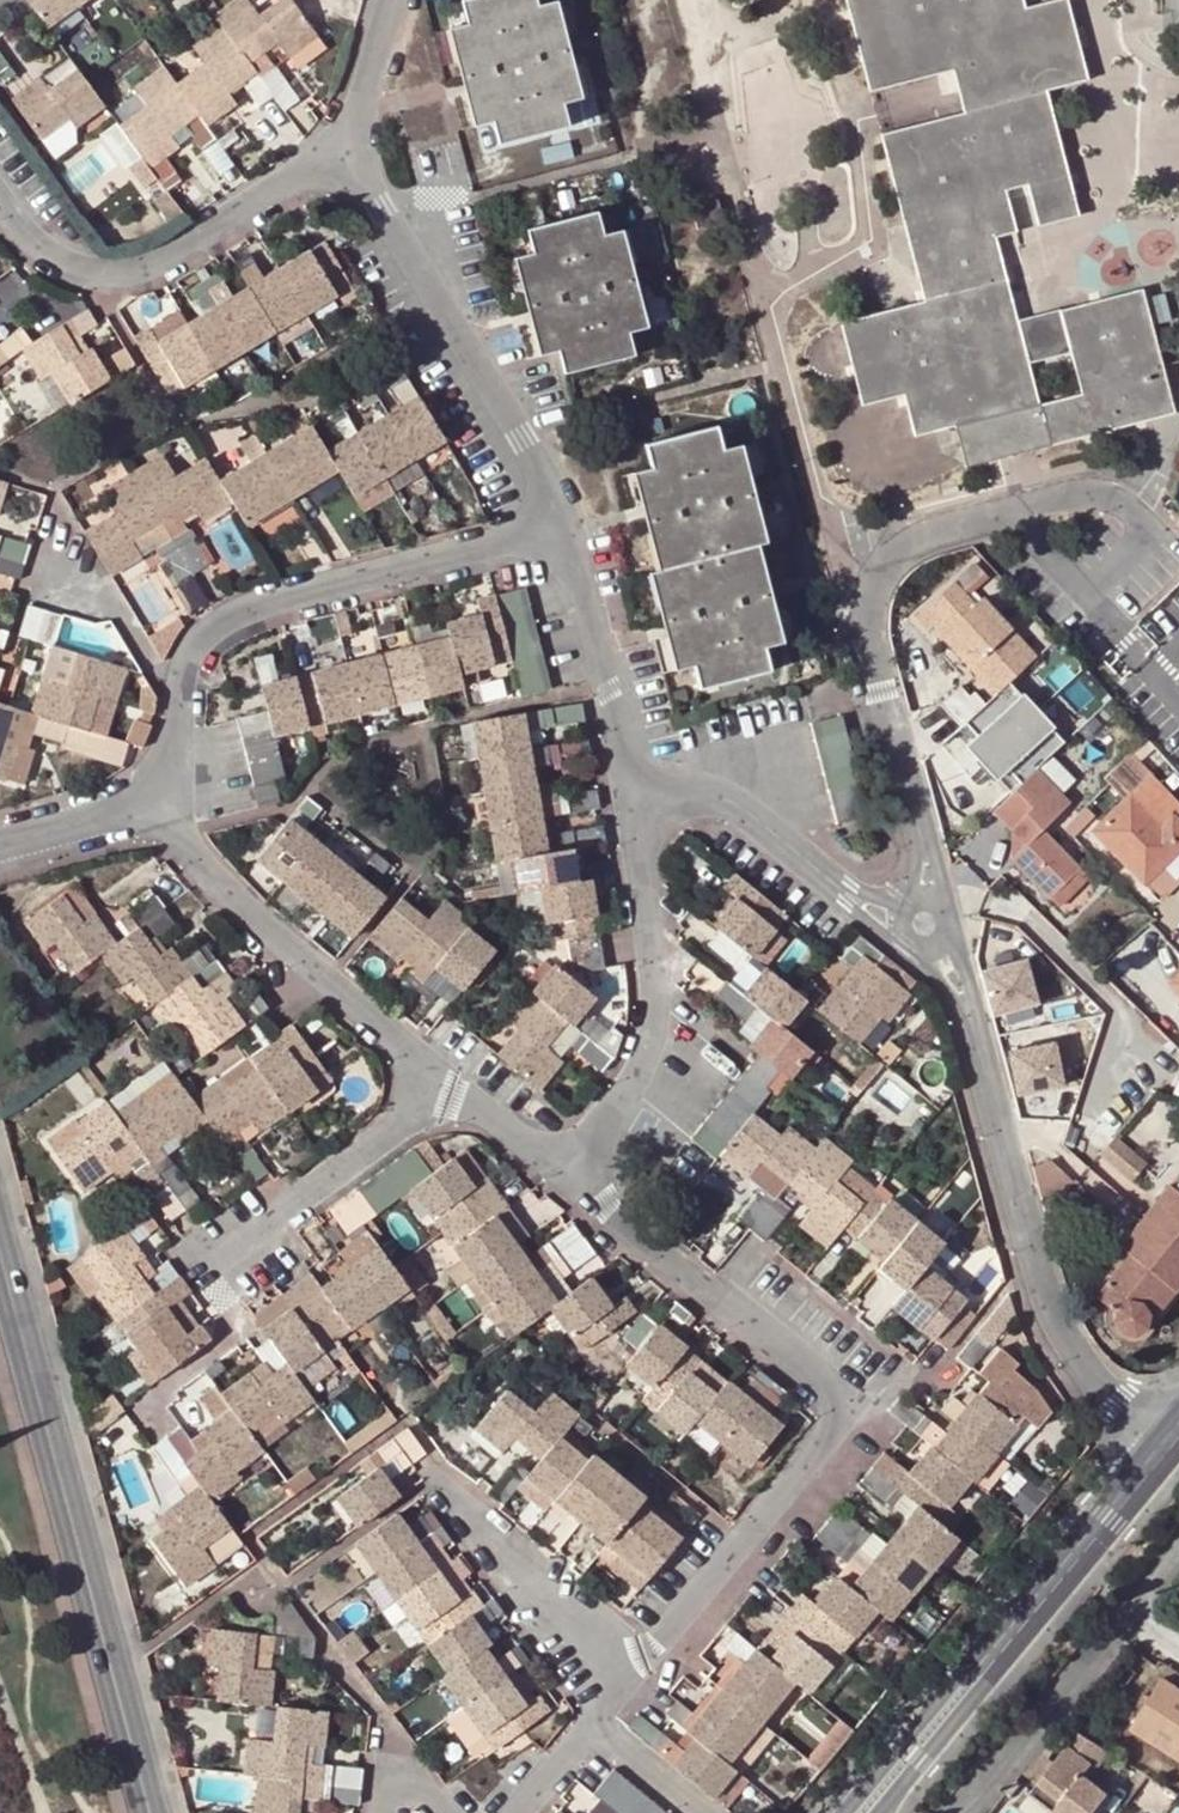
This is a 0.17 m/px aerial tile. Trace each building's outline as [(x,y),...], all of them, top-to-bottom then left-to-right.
[(76,0),(32,0),(49,22),(77,1),(76,0)] [(216,10),(223,20),(274,91),(284,105),(299,94),(265,47),(278,37),(290,54),(319,33),(296,0),(275,0),(262,10),(254,0),(230,0),(216,10)] [(484,119),(496,116),(502,139),(572,121),(566,99),(576,96),(551,0),(543,0),(540,1),(540,0),(466,0),(471,20),(459,23),(484,119)] [(576,96),(585,93),(561,0),(551,0),(576,96)] [(1046,96),(1087,85),(1065,3),(1024,14),(1021,0),(844,0),(868,96),(950,75),(962,117),(880,139),(922,303),(840,327),(862,411),(903,401),(914,441),(954,430),(1040,408),(1030,369),(1018,327),(1005,280),(996,242),(1016,235),(1005,195),(1026,190),(1037,229),(1079,218),(1046,96)] [(77,1),(49,22),(58,34),(85,13),(77,1)] [(177,79),(207,121),(237,99),(228,87),(241,78),(259,102),(274,91),(223,20),(194,42),(206,58),(177,79)] [(484,119),(459,23),(451,26),(475,121),(484,119)] [(297,64),(327,43),(319,33),(290,54),(297,64)] [(0,49),(0,78),(2,81),(16,71),(0,49)] [(51,87),(79,65),(72,55),(43,76),(51,87)] [(156,168),(169,186),(182,176),(165,152),(179,141),(171,131),(185,120),(193,131),(202,144),(217,134),(207,121),(177,79),(165,63),(135,85),(138,89),(147,101),(121,120),(145,153),(156,168)] [(51,87),(43,76),(14,97),(46,140),(74,121),(76,124),(107,102),(79,65),(51,87)] [(112,108),(121,120),(147,101),(138,89),(112,108)] [(193,131),(185,120),(171,131),(179,141),(193,131)] [(233,125),(218,135),(224,144),(239,134),(233,125)] [(156,168),(145,153),(134,162),(145,176),(156,168)] [(184,207),(169,186),(155,195),(169,217),(184,207)] [(632,328),(643,325),(617,228),(607,231),(601,208),(531,226),(537,248),(527,251),(552,347),(561,345),(567,368),(638,351),(632,328)] [(617,228),(643,325),(651,323),(626,226),(617,228)] [(350,277),(329,241),(282,268),(309,312),(340,294),(335,287),(350,277)] [(251,251),(237,259),(242,269),(257,261),(251,251)] [(519,253),(543,349),(552,347),(527,251),(519,253)] [(257,261),(242,269),(252,285),(267,277),(257,261)] [(309,312),(282,268),(267,277),(252,285),(278,329),(309,312)] [(225,279),(219,269),(205,278),(211,288),(225,279)] [(211,288),(205,278),(190,287),(196,297),(211,288)] [(220,304),(235,295),(225,279),(211,288),(220,304)] [(220,304),(247,347),(278,329),(252,285),(235,295),(220,304)] [(1142,294),(1058,316),(1069,359),(1081,398),(1040,408),(1051,449),(1175,417),(1161,365),(1152,328),(1171,323),(1164,296),(1144,301),(1142,294)] [(247,347),(220,304),(190,321),(216,365),(247,347)] [(73,398),(138,360),(127,343),(103,358),(95,344),(82,351),(72,335),(99,319),(91,305),(33,339),(25,345),(43,375),(55,367),(73,398)] [(1058,316),(1018,327),(1030,369),(1069,359),(1058,316)] [(152,324),(136,333),(170,391),(216,365),(190,321),(161,338),(152,324)] [(33,339),(23,324),(0,341),(0,362),(25,345),(33,339)] [(397,384),(412,375),(406,366),(391,375),(397,384)] [(407,400),(422,393),(412,375),(397,384),(407,400)] [(365,402),(382,393),(377,383),(360,392),(365,402)] [(374,419),(391,410),(382,393),(365,402),(374,419)] [(417,455),(448,437),(422,393),(407,400),(391,410),(417,455)] [(352,412),(346,403),(331,410),(337,420),(352,412)] [(966,472),(1051,449),(1040,408),(954,430),(966,472)] [(361,427),(386,473),(417,455),(391,410),(374,419),(361,427)] [(345,437),(361,427),(352,412),(337,420),(345,437)] [(340,465),(328,447),(314,422),(267,449),(293,492),(340,465)] [(727,445),(721,422),(650,441),(655,464),(647,466),(671,565),(753,543),(762,540),(736,443),(727,445)] [(361,427),(345,437),(328,447),(340,465),(356,490),(386,473),(361,427)] [(252,457),(220,476),(233,498),(246,519),(247,520),(293,492),(267,449),(254,428),(240,437),(252,457)] [(736,443),(762,540),(772,538),(746,440),(736,443)] [(198,510),(203,517),(233,498),(220,476),(208,455),(177,473),(164,452),(134,469),(163,517),(178,509),(192,501),(198,510)] [(671,565),(647,466),(637,469),(662,567),(671,565)] [(141,548),(133,535),(147,526),(163,517),(134,469),(102,488),(115,511),(86,528),(113,570),(143,553),(141,548)] [(0,477),(0,509),(9,480),(0,477)] [(178,509),(184,518),(198,510),(192,501),(178,509)] [(163,517),(173,534),(188,525),(184,518),(178,509),(163,517)] [(157,544),(173,534),(163,517),(147,526),(155,540),(157,544)] [(205,537),(198,541),(188,525),(173,534),(194,568),(207,560),(211,547),(205,537)] [(133,535),(141,548),(155,540),(147,526),(133,535)] [(27,557),(32,542),(28,541),(0,532),(0,549),(27,557)] [(157,544),(178,578),(194,568),(173,534),(157,544)] [(778,640),(786,637),(762,540),(753,543),(778,640)] [(772,664),(767,643),(778,640),(753,543),(671,565),(662,567),(687,662),(697,660),(703,682),(772,664)] [(17,573),(22,574),(27,557),(0,549),(0,567),(17,573)] [(655,569),(678,664),(687,662),(662,567),(655,569)] [(926,636),(932,630),(941,622),(951,632),(942,641),(995,699),(1007,687),(1033,663),(981,605),(974,611),(964,600),(984,582),(972,569),(913,623),(926,636)] [(514,657),(523,692),(554,684),(530,584),(498,591),(514,657)] [(451,623),(454,635),(463,668),(482,664),(514,657),(498,591),(479,595),(483,611),(450,620),(451,623)] [(55,642),(65,612),(32,602),(22,632),(55,642)] [(353,625),(348,607),(336,610),(341,628),(353,625)] [(414,624),(432,620),(429,607),(411,611),(414,624)] [(148,630),(163,655),(186,621),(177,611),(148,630)] [(395,616),(377,620),(380,632),(397,628),(395,616)] [(451,623),(434,628),(432,620),(414,624),(419,642),(454,635),(451,623)] [(932,630),(942,641),(951,632),(941,622),(932,630)] [(361,638),(358,624),(353,625),(341,628),(345,642),(361,638)] [(10,628),(6,628),(0,626),(0,644),(5,646),(10,628)] [(419,642),(432,692),(466,683),(463,668),(454,635),(419,642)] [(432,692),(419,642),(384,651),(397,701),(432,692)] [(71,682),(81,649),(65,644),(55,677),(71,682)] [(273,648),(258,651),(259,663),(276,659),(273,648)] [(36,709),(69,719),(91,726),(101,693),(111,697),(119,699),(130,664),(81,649),(71,682),(55,677),(46,674),(36,709)] [(349,660),(362,710),(397,701),(384,651),(349,660)] [(312,724),(327,720),(362,710),(349,660),(300,672),(312,724)] [(466,683),(486,678),(482,664),(463,668),(466,683)] [(270,707),(240,714),(257,781),(278,777),(287,774),(278,732),(312,724),(300,672),(264,681),(270,707)] [(142,707),(150,710),(157,711),(159,696),(150,681),(143,684),(142,707)] [(995,699),(964,729),(976,741),(966,750),(998,784),(1008,775),(1020,788),(1063,747),(1007,687),(995,699)] [(91,726),(102,729),(111,697),(101,693),(91,726)] [(69,719),(36,709),(0,698),(0,773),(18,778),(29,742),(12,737),(14,730),(31,735),(34,728),(63,737),(69,719)] [(548,723),(589,716),(587,699),(547,706),(548,723)] [(548,723),(547,706),(528,709),(530,727),(548,723)] [(530,727),(528,709),(478,718),(483,751),(533,743),(530,727)] [(845,710),(816,718),(840,818),(871,810),(845,710)] [(109,731),(118,734),(123,716),(115,714),(109,731)] [(126,736),(139,740),(146,742),(155,722),(147,719),(136,716),(126,736)] [(69,719),(63,737),(113,753),(118,734),(109,731),(102,729),(91,726),(69,719)] [(330,730),(327,720),(312,724),(315,734),(330,730)] [(554,758),(595,751),(592,736),(584,736),(552,740),(554,758)] [(536,761),(554,758),(552,740),(533,743),(536,761)] [(536,761),(533,743),(483,751),(489,787),(539,779),(536,761)] [(1178,856),(1178,825),(1177,823),(1170,817),(1166,812),(1174,803),(1130,758),(1103,784),(1124,805),(1092,837),(1144,890),(1178,856)] [(1010,797),(1020,788),(1008,775),(998,784),(1010,797)] [(561,792),(558,776),(539,779),(545,814),(563,811),(561,792)] [(994,817),(1011,835),(1025,852),(1014,865),(1049,903),(1080,875),(1044,835),(1071,810),(1040,776),(994,817)] [(257,781),(263,803),(281,798),(278,777),(257,781)] [(539,779),(489,787),(495,822),(545,814),(539,779)] [(563,811),(595,806),(604,804),(601,786),(561,792),(563,811)] [(319,812),(325,804),(310,793),(304,800),(319,812)] [(1178,808),(1170,817),(1177,823),(1178,821),(1178,808)] [(322,838),(293,814),(286,822),(261,852),(289,875),(322,838)] [(545,814),(495,822),(500,855),(518,853),(550,848),(545,814)] [(1093,822),(1085,814),(1064,834),(1072,843),(1093,822)] [(575,844),(609,839),(607,821),(566,827),(568,845),(575,844)] [(1014,865),(1025,852),(1011,835),(1014,865)] [(329,908),(362,870),(322,838),(289,875),(329,908)] [(542,884),(581,878),(575,844),(568,845),(550,848),(518,853),(521,888),(542,884)] [(387,869),(394,860),(379,848),(373,856),(387,869)] [(1144,890),(1161,907),(1178,889),(1178,856),(1144,890)] [(790,910),(738,868),(727,883),(740,893),(719,920),(724,924),(757,951),(790,910)] [(329,908),(356,930),(388,891),(362,870),(329,908)] [(1090,886),(1080,875),(1049,903),(1059,914),(1090,886)] [(593,877),(581,878),(542,884),(549,920),(555,919),(557,936),(571,935),(602,929),(593,877)] [(103,949),(117,939),(95,910),(84,918),(63,890),(28,917),(49,947),(58,941),(77,967),(103,949)] [(132,927),(164,904),(153,890),(122,913),(132,927)] [(401,955),(405,950),(413,941),(440,962),(471,924),(475,919),(448,896),(431,915),(404,895),(374,932),(401,955)] [(155,1000),(158,998),(194,971),(183,956),(173,942),(169,944),(160,951),(151,937),(160,931),(175,919),(164,904),(132,927),(117,939),(103,949),(125,979),(134,972),(155,1000)] [(440,962),(468,985),(500,946),(471,924),(440,962)] [(757,951),(724,924),(712,939),(744,965),(757,951)] [(576,967),(607,962),(602,929),(571,935),(576,967)] [(160,951),(169,944),(160,931),(151,937),(160,951)] [(866,931),(856,941),(845,955),(857,964),(866,972),(856,984),(847,976),(823,1005),(861,1037),(884,1010),(890,1016),(913,988),(880,960),(889,950),(866,931)] [(216,955),(205,939),(196,946),(208,961),(216,955)] [(413,941),(405,950),(417,961),(414,965),(428,977),(440,962),(413,941)] [(183,956),(194,971),(208,961),(196,946),(183,956)] [(757,951),(744,965),(734,978),(748,989),(771,962),(757,951)] [(216,955),(208,961),(194,971),(158,998),(180,1028),(186,1024),(204,1050),(247,1021),(225,991),(215,999),(205,985),(229,967),(219,953),(216,955)] [(599,991),(560,961),(537,989),(571,1016),(575,1020),(599,991)] [(428,977),(442,988),(456,1000),(468,985),(440,962),(428,977)] [(748,989),(762,1001),(777,1012),(786,1020),(809,993),(798,985),(771,962),(748,989)] [(866,972),(857,964),(847,976),(856,984),(866,972)] [(408,974),(421,985),(428,977),(414,965),(408,974)] [(981,979),(992,1022),(1037,1009),(1026,967),(981,979)] [(798,985),(809,993),(821,980),(811,971),(798,985)] [(1169,982),(1173,986),(1170,989),(1178,998),(1178,972),(1169,982)] [(750,1014),(762,1001),(748,989),(734,978),(730,975),(719,990),(750,1014)] [(421,985),(436,997),(442,988),(428,977),(421,985)] [(550,1042),(571,1016),(537,989),(516,1014),(525,1022),(502,1049),(542,1083),(566,1055),(564,1054),(550,1042)] [(254,995),(263,1009),(270,1004),(260,990),(254,995)] [(753,1039),(777,1012),(762,1001),(750,1014),(738,1028),(753,1039)] [(765,1049),(784,1064),(794,1072),(816,1045),(786,1020),(777,1012),(753,1039),(765,1049)] [(571,1016),(550,1042),(564,1054),(574,1041),(585,1028),(575,1020),(571,1016)] [(590,1031),(616,1052),(625,1032),(616,1024),(611,1020),(608,1024),(601,1018),(590,1031)] [(290,1106),(333,1075),(293,1021),(278,1032),(286,1043),(258,1063),(290,1106)] [(616,1052),(590,1031),(585,1028),(574,1041),(601,1063),(605,1066),(616,1052)] [(890,1031),(875,1048),(891,1062),(906,1045),(890,1031)] [(250,1052),(258,1063),(286,1043),(278,1032),(250,1052)] [(784,1064),(765,1049),(750,1067),(769,1081),(784,1064)] [(1055,1049),(1009,1059),(1018,1102),(1064,1092),(1055,1049)] [(258,1063),(250,1052),(222,1073),(230,1083),(258,1063)] [(230,1083),(222,1073),(193,1094),(209,1115),(219,1129),(248,1108),(262,1127),(290,1106),(258,1063),(230,1083)] [(724,1150),(758,1107),(776,1086),(780,1089),(794,1072),(784,1064),(769,1081),(750,1067),(694,1134),(720,1155),(724,1150)] [(152,1095),(144,1086),(116,1109),(188,1209),(203,1198),(168,1150),(162,1141),(177,1131),(180,1134),(209,1115),(193,1094),(180,1075),(152,1095)] [(48,1134),(86,1187),(114,1166),(107,1156),(121,1147),(133,1163),(174,1219),(188,1209),(116,1109),(107,1098),(79,1118),(75,1114),(48,1134)] [(792,1120),(785,1129),(758,1107),(724,1150),(752,1173),(767,1156),(792,1177),(819,1143),(792,1120)] [(248,1108),(219,1129),(230,1144),(245,1133),(248,1137),(262,1127),(248,1108)] [(162,1141),(168,1150),(183,1139),(180,1134),(177,1131),(162,1141)] [(819,1143),(792,1177),(819,1200),(807,1214),(838,1237),(850,1223),(868,1199),(840,1176),(857,1156),(829,1132),(819,1143)] [(245,1133),(230,1144),(256,1178),(270,1167),(248,1137),(245,1133)] [(437,1142),(433,1136),(416,1146),(422,1154),(437,1142)] [(1133,1188),(1148,1170),(1116,1142),(1100,1160),(1133,1188)] [(488,1171),(468,1144),(456,1152),(476,1180),(488,1171)] [(422,1154),(416,1146),(332,1205),(356,1238),(372,1228),(365,1217),(413,1183),(434,1169),(422,1154)] [(107,1156),(114,1166),(119,1173),(133,1163),(121,1147),(107,1156)] [(476,1180),(456,1152),(434,1169),(413,1183),(445,1227),(500,1187),(488,1171),(476,1180)] [(1046,1222),(1073,1190),(1052,1167),(1034,1172),(1046,1222)] [(29,1172),(20,1175),(27,1201),(36,1199),(29,1172)] [(767,1180),(740,1213),(753,1224),(781,1192),(767,1180)] [(500,1187),(445,1227),(464,1253),(477,1270),(520,1240),(500,1211),(511,1203),(500,1187)] [(868,1199),(850,1223),(891,1256),(923,1217),(894,1194),(891,1198),(879,1187),(868,1199)] [(1175,1194),(1171,1191),(1146,1222),(1178,1249),(1178,1198),(1175,1194)] [(781,1192),(753,1224),(768,1236),(773,1230),(795,1204),(781,1192)] [(500,1211),(520,1240),(532,1231),(511,1203),(500,1211)] [(150,1206),(140,1213),(151,1227),(160,1221),(150,1206)] [(151,1227),(140,1213),(125,1224),(136,1238),(151,1227)] [(912,1285),(930,1262),(942,1247),(949,1238),(923,1217),(891,1256),(886,1262),(912,1285)] [(556,1257),(589,1235),(577,1220),(573,1222),(545,1241),(556,1257)] [(1175,1298),(1178,1293),(1178,1249),(1146,1222),(1121,1251),(1125,1255),(1130,1260),(1121,1270),(1097,1301),(1117,1318),(1116,1322),(1116,1326),(1117,1330),(1119,1334),(1121,1337),(1125,1340),(1129,1341),(1133,1342),(1137,1342),(1141,1340),(1145,1338),(1147,1335),(1150,1331),(1154,1322),(1146,1316),(1167,1291),(1175,1298)] [(136,1238),(125,1224),(83,1254),(103,1283),(100,1285),(121,1315),(181,1271),(169,1255),(162,1259),(156,1264),(144,1273),(133,1259),(145,1250),(136,1238)] [(352,1261),(382,1241),(372,1228),(356,1238),(343,1248),(352,1261)] [(566,1271),(599,1249),(589,1235),(556,1257),(566,1271)] [(955,1258),(962,1249),(949,1238),(942,1247),(955,1258)] [(520,1240),(477,1270),(486,1283),(497,1299),(541,1268),(520,1240)] [(383,1302),(411,1282),(406,1275),(397,1262),(382,1241),(352,1261),(383,1302)] [(930,1262),(943,1271),(955,1258),(942,1247),(930,1262)] [(957,1270),(970,1254),(962,1249),(955,1258),(943,1271),(956,1283),(962,1275),(957,1270)] [(144,1273),(156,1264),(145,1250),(133,1259),(144,1273)] [(397,1262),(406,1275),(420,1265),(410,1251),(397,1262)] [(451,1263),(463,1280),(477,1270),(464,1253),(451,1263)] [(1115,1265),(1121,1270),(1130,1260),(1125,1255),(1115,1265)] [(566,1271),(556,1257),(541,1268),(561,1296),(576,1285),(566,1271)] [(301,1280),(341,1333),(383,1302),(352,1261),(324,1281),(315,1269),(301,1280)] [(956,1283),(943,1271),(930,1262),(912,1285),(899,1299),(938,1332),(952,1342),(973,1318),(961,1309),(971,1295),(956,1283)] [(561,1296),(541,1268),(497,1299),(508,1314),(519,1327),(553,1301),(561,1296)] [(59,1270),(48,1278),(52,1291),(66,1280),(59,1270)] [(153,1379),(186,1354),(213,1335),(204,1319),(189,1328),(169,1301),(191,1286),(181,1271),(121,1315),(141,1344),(131,1351),(153,1379)] [(615,1299),(595,1271),(576,1285),(561,1296),(553,1301),(585,1346),(640,1306),(628,1290),(615,1299)] [(273,1333),(297,1366),(325,1345),(333,1356),(339,1352),(349,1344),(341,1333),(301,1280),(285,1291),(295,1304),(266,1324),(273,1333)] [(390,1312),(418,1291),(411,1282),(383,1302),(390,1312)] [(486,1307),(497,1299),(486,1283),(474,1292),(486,1307)] [(285,1291),(257,1311),(266,1324),(295,1304),(285,1291)] [(1154,1322),(1175,1298),(1167,1291),(1146,1316),(1154,1322)] [(678,1317),(689,1304),(681,1298),(670,1310),(678,1317)] [(497,1299),(486,1307),(498,1323),(508,1314),(497,1299)] [(658,1381),(691,1343),(647,1308),(627,1332),(641,1344),(630,1357),(658,1381)] [(253,1368),(224,1390),(234,1405),(250,1426),(278,1407),(286,1418),(318,1395),(309,1383),(297,1366),(273,1333),(256,1346),(265,1359),(275,1370),(262,1379),(253,1368)] [(963,1415),(1000,1446),(1031,1410),(1042,1420),(1057,1402),(1043,1382),(1020,1362),(1025,1355),(1008,1340),(986,1366),(994,1373),(972,1400),(959,1388),(947,1403),(960,1413),(963,1415)] [(700,1415),(733,1377),(691,1343),(658,1381),(647,1394),(689,1429),(700,1415)] [(355,1374),(365,1367),(349,1344),(339,1352),(355,1374)] [(325,1345),(297,1366),(309,1383),(338,1362),(333,1356),(325,1345)] [(466,1354),(437,1376),(442,1383),(471,1362),(466,1354)] [(227,1367),(220,1358),(207,1367),(215,1377),(227,1367)] [(275,1370),(265,1359),(253,1368),(262,1379),(275,1370)] [(726,1437),(759,1398),(771,1384),(778,1375),(763,1363),(745,1386),(733,1377),(700,1415),(726,1437)] [(784,1395),(791,1386),(778,1375),(771,1384),(784,1395)] [(203,1391),(210,1401),(224,1390),(217,1381),(203,1391)] [(564,1432),(569,1426),(575,1419),(583,1410),(555,1386),(538,1405),(510,1384),(478,1423),(506,1446),(518,1432),(545,1454),(564,1432)] [(784,1395),(771,1384),(759,1398),(773,1409),(784,1395)] [(963,1415),(950,1429),(922,1407),(905,1392),(895,1406),(912,1420),(937,1440),(976,1472),(979,1475),(1003,1448),(1000,1446),(963,1415)] [(754,1459),(786,1420),(773,1409),(759,1398),(726,1437),(754,1459)] [(184,1423),(154,1444),(178,1476),(192,1465),(203,1481),(213,1495),(243,1473),(237,1465),(265,1445),(258,1438),(250,1426),(234,1405),(206,1425),(215,1438),(202,1447),(193,1435),(184,1423)] [(349,1437),(356,1447),(399,1415),(393,1406),(349,1437)] [(250,1426),(258,1438),(286,1418),(278,1407),(250,1426)] [(575,1419),(588,1429),(594,1420),(583,1410),(575,1419)] [(429,1448),(411,1423),(396,1433),(403,1443),(395,1449),(406,1464),(412,1460),(429,1448)] [(215,1438),(206,1425),(193,1435),(202,1447),(215,1438)] [(596,1448),(569,1426),(564,1432),(591,1454),(596,1448)] [(545,1454),(531,1473),(557,1494),(591,1454),(564,1432),(545,1454)] [(380,1461),(391,1475),(406,1464),(395,1449),(403,1443),(396,1433),(380,1446),(387,1456),(380,1461)] [(910,1487),(925,1499),(941,1512),(953,1499),(976,1472),(937,1440),(915,1466),(902,1456),(890,1469),(910,1487)] [(362,1518),(401,1490),(391,1475),(380,1461),(387,1456),(380,1446),(363,1458),(370,1467),(340,1490),(362,1518)] [(623,1470),(596,1448),(591,1454),(557,1494),(584,1517),(623,1470)] [(890,1469),(878,1459),(865,1473),(898,1501),(910,1487),(890,1469)] [(498,1482),(493,1488),(508,1499),(531,1473),(515,1460),(498,1482)] [(288,1478),(296,1490),(319,1473),(311,1462),(288,1478)] [(192,1465),(178,1476),(189,1491),(203,1481),(192,1465)] [(623,1470),(584,1517),(611,1540),(645,1498),(650,1492),(623,1470)] [(182,1516),(166,1527),(153,1537),(187,1583),(218,1560),(205,1543),(233,1522),(213,1495),(203,1481),(189,1491),(173,1503),(182,1516)] [(611,1540),(652,1572),(685,1532),(645,1498),(611,1540)] [(957,1525),(941,1512),(925,1499),(901,1527),(942,1560),(965,1532),(957,1525)] [(957,1525),(968,1512),(953,1499),(941,1512),(957,1525)] [(182,1516),(173,1503),(157,1515),(166,1527),(182,1516)] [(437,1525),(444,1520),(433,1505),(426,1511),(437,1525)] [(402,1507),(360,1538),(379,1566),(422,1536),(410,1519),(402,1507)] [(426,1511),(424,1508),(410,1519),(422,1536),(437,1525),(426,1511)] [(448,1540),(455,1535),(444,1520),(437,1525),(448,1540)] [(246,1540),(233,1522),(205,1543),(218,1560),(246,1540)] [(857,1536),(865,1542),(875,1531),(867,1524),(857,1536)] [(892,1538),(879,1527),(875,1531),(865,1542),(879,1553),(892,1538)] [(879,1553),(919,1587),(942,1560),(901,1527),(892,1538),(879,1553)] [(422,1536),(379,1566),(399,1594),(443,1564),(422,1536)] [(857,1536),(845,1550),(853,1557),(865,1542),(857,1536)] [(601,1552),(642,1585),(652,1572),(611,1540),(601,1552)] [(842,1570),(844,1572),(856,1581),(879,1553),(865,1542),(853,1557),(842,1570)] [(883,1604),(895,1614),(919,1587),(879,1553),(856,1581),(883,1604)] [(443,1564),(399,1594),(431,1639),(488,1600),(475,1583),(463,1592),(443,1564)] [(883,1604),(856,1581),(844,1572),(820,1599),(807,1589),(795,1603),(847,1646),(883,1604)] [(275,1647),(315,1650),(317,1632),(288,1591),(281,1608),(271,1617),(277,1628),(275,1647)] [(486,1625),(510,1609),(497,1592),(488,1600),(431,1639),(452,1669),(489,1643),(496,1638),(486,1625)] [(795,1603),(784,1616),(797,1627),(774,1654),(800,1676),(812,1686),(847,1646),(795,1603)] [(797,1627),(784,1616),(761,1643),(774,1654),(797,1627)] [(220,1695),(273,1701),(277,1665),(255,1663),(258,1628),(216,1624),(213,1658),(224,1659),(220,1695)] [(357,1625),(340,1636),(356,1656),(372,1646),(357,1625)] [(727,1683),(766,1716),(800,1676),(774,1654),(761,1643),(741,1627),(730,1640),(748,1657),(727,1683)] [(513,1645),(525,1662),(534,1655),(522,1639),(513,1645)] [(469,1701),(511,1672),(489,1643),(452,1669),(448,1672),(469,1701)] [(847,1646),(812,1686),(821,1694),(856,1653),(847,1646)] [(539,1691),(521,1664),(511,1672),(529,1698),(539,1691)] [(511,1672),(469,1701),(500,1743),(554,1704),(543,1688),(539,1691),(529,1698),(511,1672)] [(1161,1678),(1131,1728),(1178,1758),(1178,1689),(1161,1678)] [(700,1733),(731,1758),(766,1716),(727,1683),(692,1726),(700,1733)] [(486,1747),(489,1751),(500,1743),(469,1701),(449,1715),(478,1753),(486,1747)] [(306,1776),(307,1757),(309,1741),(329,1743),(331,1707),(282,1702),(279,1735),(253,1733),(249,1770),(263,1771),(306,1776)] [(644,1708),(634,1723),(719,1792),(741,1767),(731,1758),(700,1733),(691,1745),(666,1725),(644,1708)] [(1022,1772),(1036,1783),(1054,1761),(1049,1756),(1061,1741),(1066,1746),(1078,1731),(1062,1721),(1022,1772)] [(1078,1731),(1066,1746),(1054,1761),(1036,1783),(1028,1794),(1052,1812),(1092,1812),(1105,1797),(1081,1776),(1089,1766),(1092,1769),(1109,1750),(1078,1731)] [(325,1778),(326,1759),(307,1757),(306,1776),(325,1778)] [(325,1778),(366,1783),(368,1764),(359,1763),(326,1759),(325,1778)] [(193,1762),(180,1761),(183,1771),(192,1771),(193,1762)] [(618,1764),(597,1788),(604,1794),(627,1812),(677,1812),(618,1764)] [(741,1767),(719,1792),(733,1803),(754,1778),(741,1767)] [(322,1812),(303,1810),(306,1776),(263,1771),(259,1808),(271,1809),(270,1812),(322,1812)] [(324,1795),(356,1799),(365,1800),(366,1783),(325,1778),(324,1795)] [(1021,1783),(1016,1779),(1006,1791),(1011,1795),(1021,1783)] [(604,1794),(593,1807),(600,1812),(627,1812),(604,1794)]
